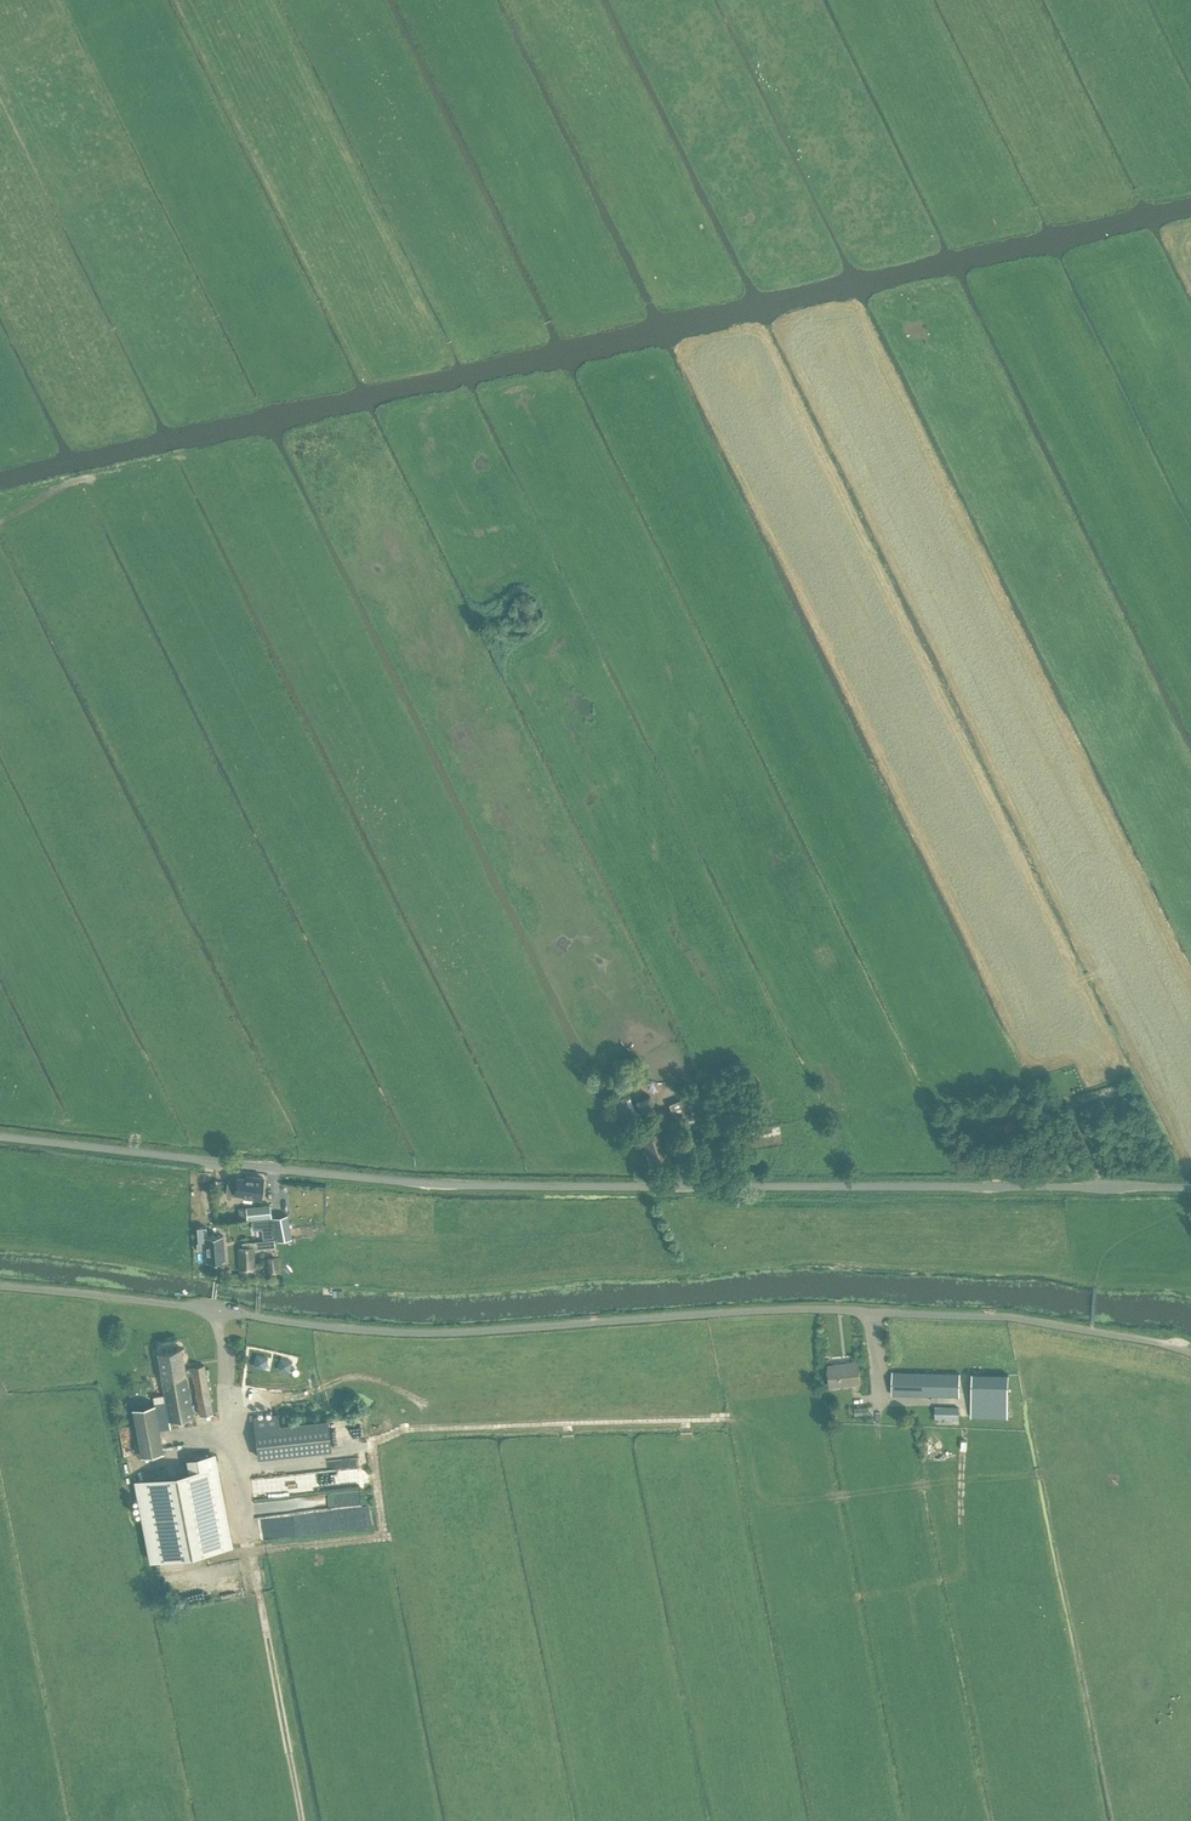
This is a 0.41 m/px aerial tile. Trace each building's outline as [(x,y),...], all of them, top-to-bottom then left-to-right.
[(1046,1101),(1054,1098),(1047,1083),(1039,1086),(1046,1101)] [(688,1138),(714,1128),(697,1085),(679,1093),(683,1102),(681,1103),(680,1100),(668,1105),(676,1125),(682,1122),(688,1138)] [(622,1128),(633,1124),(623,1097),(612,1101),(622,1128)] [(1007,1109),(1016,1107),(1016,1106),(1020,1105),(1018,1101),(1014,1102),(1013,1097),(1001,1100),(1004,1110),(1007,1109)] [(1049,1107),(1050,1109),(1051,1108),(1056,1106),(1053,1100),(1047,1103),(1049,1107)] [(1021,1105),(1016,1107),(1007,1109),(1010,1119),(1023,1115),(1021,1105)] [(651,1163),(669,1157),(660,1131),(642,1137),(651,1163)] [(227,1181),(225,1195),(233,1196),(233,1194),(242,1195),(242,1197),(261,1199),(263,1178),(252,1177),(252,1179),(236,1178),(236,1182),(227,1181)] [(269,1206),(245,1208),(247,1220),(270,1218),(269,1206)] [(289,1215),(273,1217),(278,1240),(293,1238),(289,1215)] [(198,1242),(197,1242),(197,1250),(206,1250),(207,1262),(224,1260),(223,1235),(206,1236),(206,1227),(197,1227),(198,1242)] [(272,1228),(262,1229),(263,1238),(273,1237),(272,1228)] [(243,1249),(239,1249),(240,1270),(242,1270),(242,1275),(254,1274),(253,1250),(274,1248),(274,1240),(242,1243),(243,1249)] [(278,1272),(277,1258),(266,1259),(267,1274),(278,1272)] [(154,1404),(132,1408),(141,1456),(163,1452),(159,1430),(170,1428),(169,1420),(193,1416),(186,1375),(185,1368),(181,1347),(157,1352),(165,1401),(154,1404)] [(257,1356),(254,1366),(264,1369),(267,1359),(257,1356)] [(281,1359),(278,1369),(289,1372),(292,1362),(281,1359)] [(831,1384),(861,1381),(858,1361),(828,1364),(831,1384)] [(191,1367),(185,1368),(186,1375),(193,1374),(200,1415),(213,1413),(204,1365),(191,1367)] [(892,1371),(892,1393),(960,1394),(960,1372),(892,1371)] [(1007,1417),(1008,1374),(972,1373),(970,1416),(1007,1417)] [(936,1407),(936,1417),(958,1418),(959,1408),(936,1407)] [(253,1417),(258,1457),(330,1449),(327,1421),(279,1426),(278,1415),(253,1417)] [(189,1472),(137,1482),(152,1560),(230,1545),(212,1455),(187,1460),(189,1472)]
